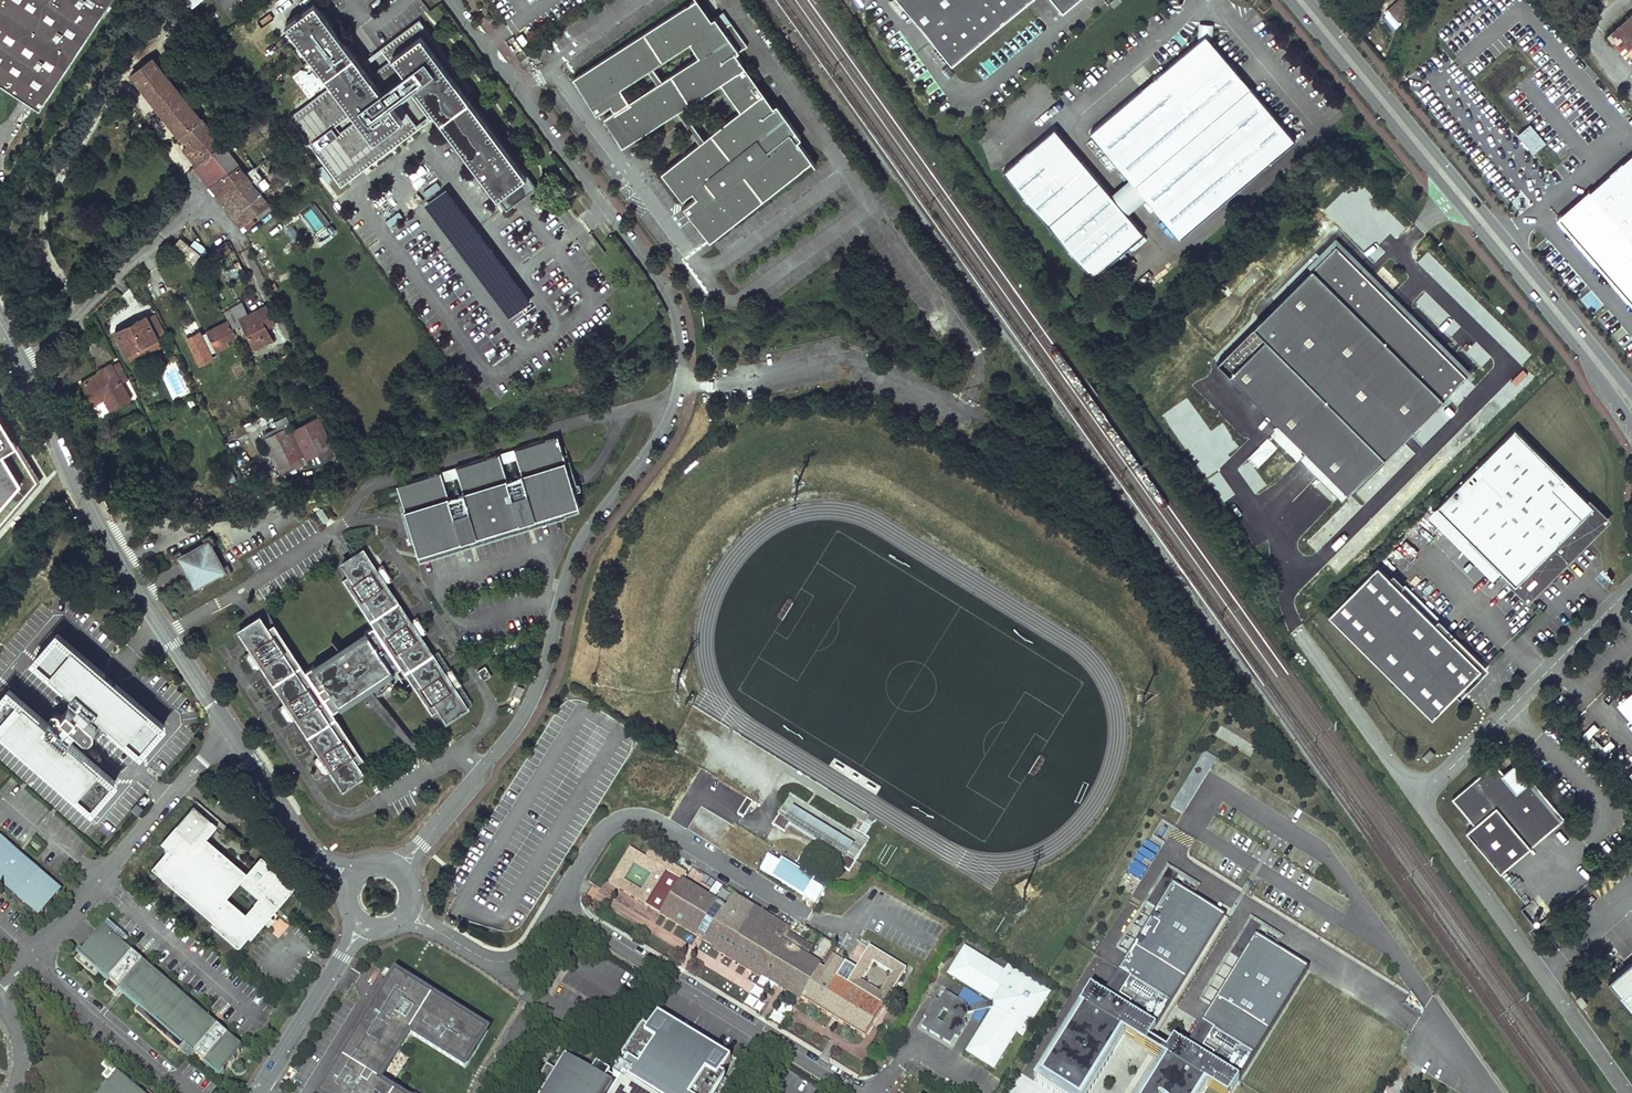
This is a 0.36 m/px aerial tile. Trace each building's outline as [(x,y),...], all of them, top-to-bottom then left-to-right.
[(39,108),(83,42),(20,0),(0,0),(0,82),(39,108)] [(83,42),(111,0),(20,0),(83,42)] [(314,0),(310,0),(283,21),(329,83),(287,115),(339,184),(434,113),(495,195),(525,172),(417,16),(359,60),(314,0)] [(944,58),(1015,0),(896,0),(944,58)] [(1122,0),(1112,0),(1109,3),(1114,8),(1122,1),(1122,0)] [(1386,11),(1398,21),(1413,6),(1406,0),(1396,0),(1386,11)] [(624,144),(725,85),(743,114),(662,172),(682,200),(693,192),(697,197),(683,207),(708,243),(815,166),(800,145),(804,143),(779,109),(776,111),(738,59),(749,51),(736,33),(728,38),(720,27),(717,30),(697,3),(578,74),(600,111),(615,102),(618,108),(607,114),(624,144)] [(1605,36),(1631,66),(1631,12),(1605,36)] [(1197,21),(1196,35),(1198,38),(1208,39),(1210,22),(1197,21)] [(1209,39),(1208,39),(1198,38),(1196,35),(1086,127),(1127,176),(1140,192),(1175,233),(1291,136),(1251,89),(1218,50),(1209,39)] [(131,72),(161,110),(182,93),(152,56),(131,72)] [(161,110),(179,133),(201,116),(182,93),(161,110)] [(202,160),(222,143),(201,116),(179,133),(189,146),(192,150),(193,149),(202,160)] [(1531,154),(1545,144),(1531,123),(1516,134),(1531,154)] [(1055,130),(1049,135),(1043,129),(999,166),(1088,273),(1125,242),(1129,246),(1142,235),(1139,230),(1140,230),(1121,208),(1108,192),(1067,143),(1055,130)] [(245,172),(222,143),(202,160),(196,165),(194,166),(203,177),(210,186),(218,195),(245,172)] [(192,150),(189,146),(184,150),(196,165),(202,160),(193,149),(192,150)] [(1631,159),(1558,223),(1631,307),(1631,159)] [(245,172),(218,195),(227,206),(226,207),(241,227),(271,205),(261,191),(264,188),(260,182),(266,177),(256,163),(245,172)] [(505,207),(535,184),(525,172),(495,195),(505,207)] [(1127,176),(1108,192),(1121,208),(1140,192),(1127,176)] [(213,239),(217,247),(220,245),(228,241),(224,233),(213,239)] [(192,263),(199,254),(180,236),(172,245),(192,263)] [(220,245),(217,247),(220,253),(230,247),(228,241),(220,245)] [(1465,375),(1336,242),(1215,360),(1345,492),(1465,375)] [(223,314),(231,331),(241,326),(252,348),(270,340),(265,330),(263,325),(271,322),(264,308),(246,317),(241,306),(223,314)] [(153,318),(145,322),(154,340),(161,336),(153,318)] [(113,335),(124,358),(145,347),(149,354),(158,349),(154,340),(145,322),(143,320),(113,335)] [(263,325),(265,330),(273,326),(271,322),(263,325)] [(231,339),(224,325),(204,335),(214,354),(227,347),(225,342),(231,339)] [(272,343),(270,340),(252,348),(254,352),(272,343)] [(193,349),(199,359),(206,355),(201,345),(193,349)] [(145,347),(124,358),(129,366),(150,356),(149,354),(145,347)] [(117,366),(110,369),(120,386),(126,382),(117,366)] [(120,386),(110,369),(109,367),(99,372),(100,374),(80,385),(90,402),(101,396),(103,401),(110,413),(129,403),(120,386)] [(101,396),(90,402),(92,407),(103,401),(101,396)] [(40,478),(0,413),(0,524),(40,478)] [(334,446),(318,416),(318,417),(293,428),(291,423),(281,428),(296,459),(306,454),(308,459),(314,456),(334,446)] [(296,459),(281,428),(263,437),(278,467),(296,459)] [(1434,504),(1495,569),(1520,594),(1599,518),(1513,429),(1434,504)] [(558,434),(397,482),(410,524),(418,551),(496,528),(578,503),(572,480),(558,434)] [(334,446),(314,456),(317,464),(337,454),(334,446)] [(296,459),(299,465),(309,461),(308,459),(306,454),(296,459)] [(299,465),(296,459),(278,467),(281,474),(299,465)] [(127,468),(130,480),(145,476),(142,464),(127,468)] [(224,469),(230,482),(238,478),(231,465),(224,469)] [(1487,576),(1495,569),(1434,504),(1426,512),(1487,576)] [(317,520),(324,529),(330,525),(323,516),(317,520)] [(1523,598),(1602,521),(1599,518),(1520,594),(1523,598)] [(223,577),(232,572),(227,563),(221,567),(210,545),(216,542),(211,532),(202,537),(205,543),(186,554),(192,565),(187,568),(194,582),(189,584),(193,593),(202,588),(199,583),(219,571),(223,577)] [(237,628),(341,788),(362,774),(355,763),(362,758),(349,737),(331,711),(339,705),(337,702),(363,685),(367,689),(368,689),(370,691),(371,692),(372,693),(375,695),(377,696),(379,696),(381,696),(384,696),(386,695),(388,693),(395,682),(386,675),(400,666),(431,713),(437,708),(445,720),(466,706),(362,546),(340,560),(343,563),(348,571),(341,576),(372,624),(364,629),(366,633),(314,667),(312,663),(304,669),(296,657),(272,621),(265,626),(258,614),(237,628)] [(176,563),(182,560),(185,558),(183,555),(180,549),(171,554),(176,563)] [(185,558),(182,560),(187,568),(192,565),(186,554),(183,555),(185,558)] [(1449,634),(1377,562),(1328,612),(1431,715),(1456,690),(1480,665),(1449,634)] [(311,662),(312,663),(314,667),(366,633),(364,629),(363,628),(311,662)] [(1460,694),(1488,665),(1453,631),(1453,630),(1449,634),(1480,665),(1456,690),(1460,694)] [(93,808),(116,780),(69,740),(77,731),(84,737),(88,738),(92,737),(96,733),(95,729),(92,724),(86,719),(94,710),(141,752),(165,724),(57,632),(34,658),(72,692),(69,696),(78,704),(74,710),(69,706),(62,716),(65,719),(60,726),(50,718),(48,721),(9,688),(0,698),(0,727),(93,808)] [(491,674),(484,663),(476,668),(483,679),(491,674)] [(517,683),(512,693),(518,696),(523,685),(517,683)] [(367,689),(363,685),(337,702),(339,705),(340,706),(367,689)] [(1430,748),(1422,757),(1427,762),(1435,753),(1430,748)] [(1510,775),(1506,771),(1496,758),(1453,795),(1474,820),(1465,828),(1501,869),(1565,814),(1531,773),(1525,778),(1522,780),(1515,771),(1510,775)] [(1514,764),(1506,771),(1510,775),(1515,771),(1522,780),(1525,778),(1514,764)] [(792,793),(790,797),(866,845),(868,841),(848,828),(792,793)] [(849,872),(866,845),(790,797),(773,824),(785,832),(789,825),(792,821),(844,853),(842,858),(838,865),(849,872)] [(754,802),(747,798),(741,807),(742,813),(746,815),(754,802)] [(193,804),(160,843),(167,849),(152,867),(212,921),(211,924),(238,947),(247,936),(250,938),(268,918),(296,886),(261,855),(246,873),(207,837),(217,825),(193,804)] [(741,807),(737,814),(744,818),(746,815),(742,813),(741,807)] [(1179,829),(1190,830),(1190,812),(1180,812),(1179,829)] [(789,825),(842,858),(844,853),(792,821),(789,825)] [(42,916),(62,893),(41,874),(0,838),(0,890),(38,924),(43,917),(42,916)] [(632,862),(629,850),(608,884),(645,908),(646,906),(645,906),(666,872),(654,876),(642,895),(620,881),(632,862)] [(655,866),(629,850),(632,862),(654,876),(666,872),(667,872),(672,865),(660,858),(655,866)] [(771,851),(760,870),(815,904),(826,885),(771,851)] [(1042,1078),(1066,1092),(1084,1092),(1121,1033),(1145,1048),(1156,1031),(1225,919),(1193,899),(1199,889),(1168,870),(1146,904),(1157,911),(1103,998),(1090,990),(1079,1008),(1084,1010),(1042,1078)] [(681,880),(660,914),(671,921),(690,932),(692,929),(698,933),(696,936),(704,940),(705,937),(711,940),(709,943),(713,946),(712,947),(732,960),(760,977),(761,975),(800,1000),(801,999),(865,1038),(885,1006),(837,978),(846,963),(833,955),(825,968),(807,957),(813,948),(787,932),(789,929),(734,894),(726,908),(681,880)] [(279,917),(271,926),(280,935),(289,926),(279,917)] [(1308,971),(1274,950),(1280,939),(1251,921),(1229,956),(1239,963),(1186,1050),(1173,1042),(1162,1059),(1166,1062),(1147,1092),(1199,1092),(1204,1085),(1217,1092),(1232,1092),(1308,971)] [(88,945),(74,961),(94,978),(99,972),(110,981),(104,986),(114,995),(119,989),(139,1006),(134,1012),(180,1051),(189,1041),(198,1049),(195,1054),(196,1055),(195,1056),(202,1062),(203,1061),(219,1074),(228,1064),(230,1066),(235,1060),(232,1058),(241,1048),(208,1019),(209,1017),(163,978),(162,980),(122,946),(127,940),(107,922),(93,938),(98,942),(92,949),(88,945)] [(98,942),(93,938),(88,945),(92,949),(98,942)] [(1006,971),(965,946),(948,974),(1003,1008),(974,1056),(994,1069),(1017,1031),(1023,1034),(1050,990),(1009,965),(1006,971)] [(1608,979),(1631,1006),(1631,958),(1608,979)] [(393,978),(327,1086),(330,1088),(327,1092),(385,1092),(374,1086),(405,1036),(460,1070),(483,1032),(393,978)] [(766,1005),(759,1001),(765,990),(754,985),(743,1006),(760,1015),(766,1005)] [(1582,995),(1577,998),(1583,1007),(1588,1003),(1582,995)] [(782,1002),(772,1021),(783,1027),(793,1008),(782,1002)] [(1042,1078),(1084,1010),(1079,1008),(1033,1083),(1050,1092),(1066,1092),(1042,1078)] [(583,1067),(576,1069),(572,1067),(570,1071),(562,1072),(559,1073),(546,1066),(536,1082),(549,1090),(549,1092),(710,1092),(730,1060),(658,1015),(635,1051),(624,1070),(621,1069),(613,1081),(608,1077),(610,1073),(596,1064),(593,1069),(591,1072),(583,1067)] [(1148,1043),(1145,1048),(1162,1059),(1166,1054),(1148,1043)] [(570,1059),(562,1072),(570,1071),(572,1067),(576,1069),(583,1067),(570,1059)] [(1166,1062),(1162,1059),(1142,1092),(1147,1092),(1166,1062)] [(117,1074),(108,1085),(105,1083),(101,1088),(103,1090),(101,1092),(139,1092),(117,1074)]
